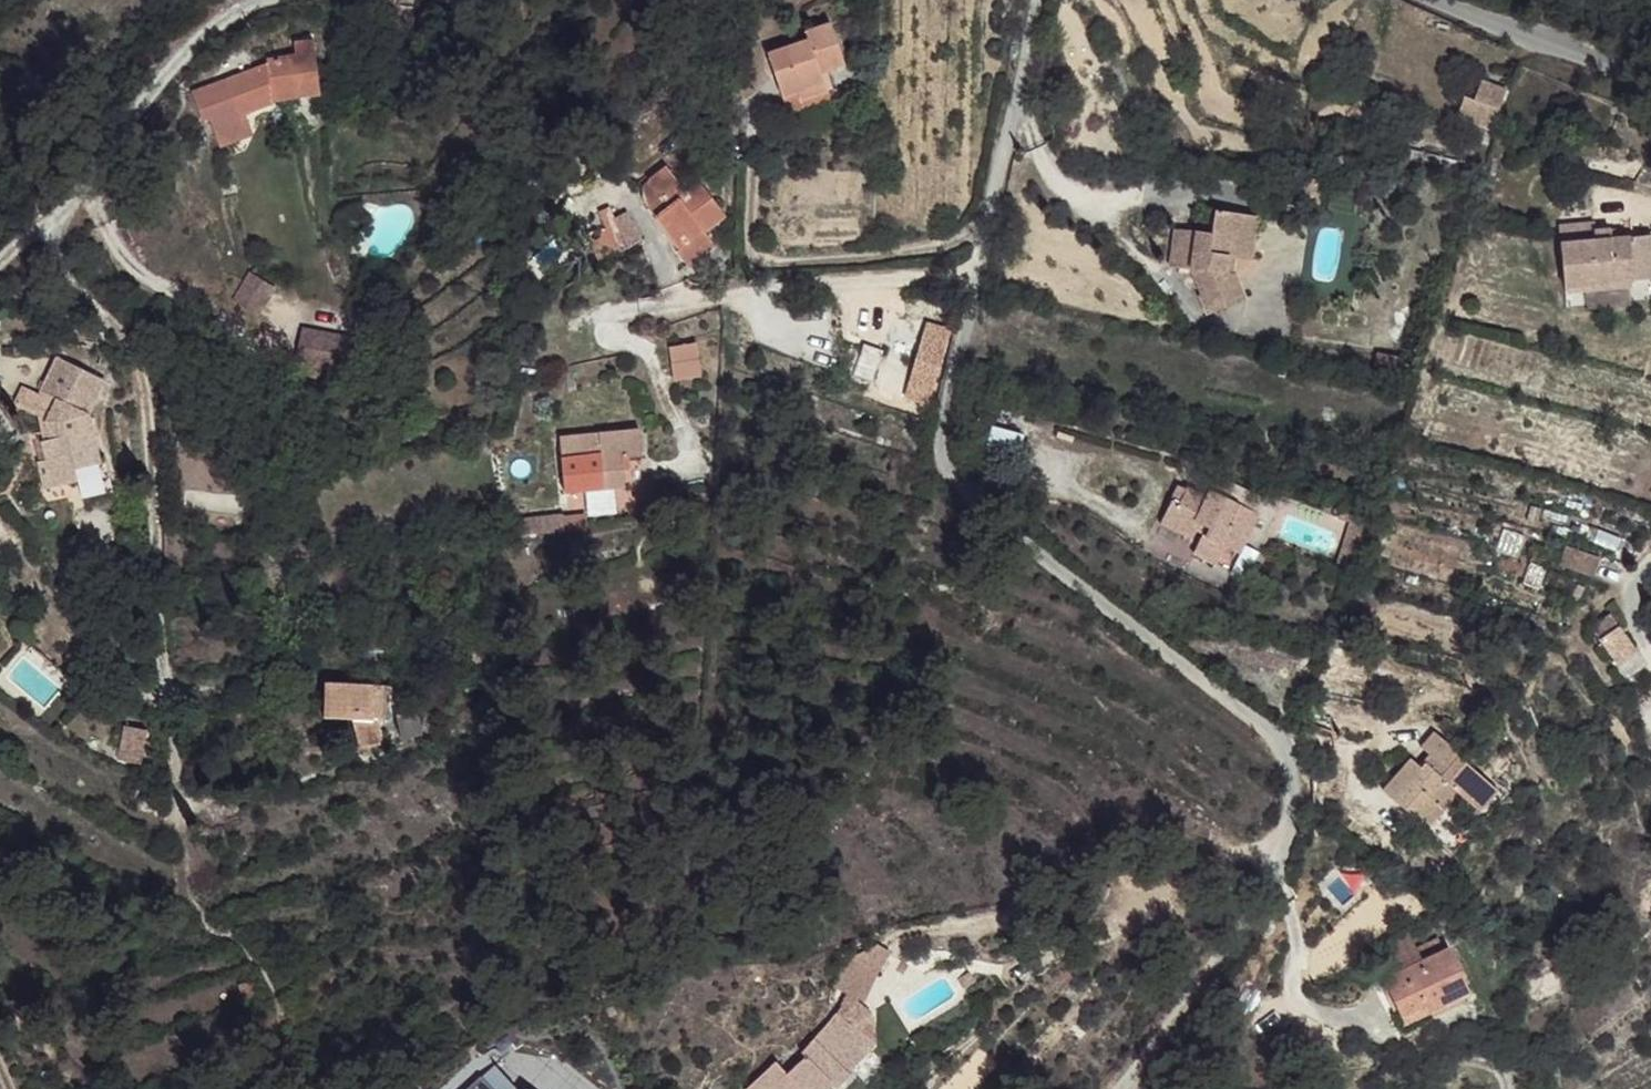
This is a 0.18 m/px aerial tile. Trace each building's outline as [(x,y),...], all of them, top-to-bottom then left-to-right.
[(802,43),(761,58),(778,100),(791,94),(817,83),(814,76),(839,65),(823,26),(798,34),(802,43)] [(293,57),(264,61),(264,66),(272,102),(301,98),(297,82),(317,80),(311,42),(289,45),(293,57)] [(264,66),(222,84),(236,115),(272,102),(264,66)] [(1491,128),(1506,88),(1481,79),(1468,121),(1491,128)] [(317,80),(297,82),(301,98),(320,95),(317,80)] [(817,83),(791,94),(794,103),(820,93),(817,83)] [(222,84),(187,96),(199,123),(206,124),(239,123),(236,115),(222,84)] [(700,179),(677,196),(699,228),(723,213),(700,179)] [(659,191),(645,200),(676,242),(671,246),(682,262),(701,249),(696,243),(706,238),(699,228),(677,196),(668,203),(659,191)] [(1250,256),(1256,209),(1227,205),(1225,225),(1189,221),(1185,256),(1200,265),(1214,294),(1210,296),(1219,315),(1256,299),(1245,272),(1234,271),(1237,254),(1250,256)] [(1268,259),(1274,212),(1256,209),(1250,256),(1268,259)] [(1633,282),(1628,240),(1611,241),(1596,243),(1596,233),(1594,224),(1558,228),(1565,288),(1633,282)] [(1611,241),(1610,232),(1596,233),(1596,243),(1611,241)] [(706,238),(696,243),(701,249),(710,244),(706,238)] [(1628,240),(1633,282),(1650,281),(1650,246),(1650,239),(1628,240)] [(277,288),(254,276),(237,305),(261,318),(277,288)] [(353,337),(304,330),(299,358),(349,365),(353,337)] [(920,334),(916,346),(924,348),(927,336),(920,334)] [(916,346),(912,365),(910,370),(934,377),(945,341),(927,336),(924,348),(916,346)] [(668,346),(671,381),(701,378),(698,344),(668,346)] [(862,348),(853,375),(871,381),(880,355),(868,351),(862,348)] [(40,471),(50,497),(82,486),(77,474),(102,466),(84,421),(89,411),(66,402),(77,377),(54,367),(36,407),(54,414),(44,432),(53,448),(42,450),(51,467),(40,471)] [(77,377),(66,402),(89,411),(99,386),(77,377)] [(562,437),(564,476),(573,476),(574,490),(625,489),(623,462),(643,461),(642,431),(562,437)] [(623,462),(625,489),(644,485),(643,461),(623,462)] [(573,476),(564,476),(564,492),(574,490),(573,476)] [(1236,545),(1256,506),(1208,484),(1204,492),(1178,479),(1160,515),(1189,530),(1193,525),(1200,528),(1192,542),(1219,547),(1224,539),(1236,545)] [(536,514),(536,525),(559,520),(560,512),(536,514)] [(505,514),(506,530),(518,530),(536,525),(536,514),(505,514)] [(559,520),(536,525),(536,530),(560,531),(559,520)] [(1215,557),(1219,547),(1192,542),(1191,545),(1215,557)] [(1601,561),(1566,548),(1559,565),(1595,578),(1601,561)] [(1607,610),(1590,623),(1615,661),(1633,648),(1607,610)] [(1640,659),(1633,648),(1615,661),(1623,671),(1640,659)] [(383,700),(324,715),(333,750),(360,742),(369,765),(391,759),(386,736),(393,734),(383,700)] [(1454,749),(1429,722),(1412,737),(1425,750),(1419,756),(1416,752),(1411,756),(1403,747),(1374,776),(1395,800),(1399,797),(1454,749)] [(422,724),(404,729),(410,753),(429,748),(422,724)] [(121,727),(117,761),(142,764),(145,729),(121,727)] [(1483,778),(1454,749),(1399,797),(1419,816),(1434,801),(1428,793),(1444,777),(1462,798),(1483,778)] [(1490,787),(1483,778),(1462,798),(1470,807),(1490,787)] [(1398,957),(1421,946),(1414,931),(1390,942),(1398,957)] [(1468,977),(1446,935),(1421,946),(1398,957),(1381,966),(1403,1010),(1468,977)] [(823,979),(831,986),(853,960),(846,954),(823,979)] [(853,960),(831,986),(844,997),(866,972),(853,960)] [(838,999),(826,1011),(839,1024),(851,1012),(838,999)] [(822,1006),(781,1045),(785,1052),(766,1069),(755,1057),(724,1085),(728,1088),(799,1088),(810,1078),(818,1085),(831,1071),(830,1070),(857,1044),(839,1024),(826,1011),(822,1006)] [(467,1073),(464,1088),(536,1088),(467,1073)]
